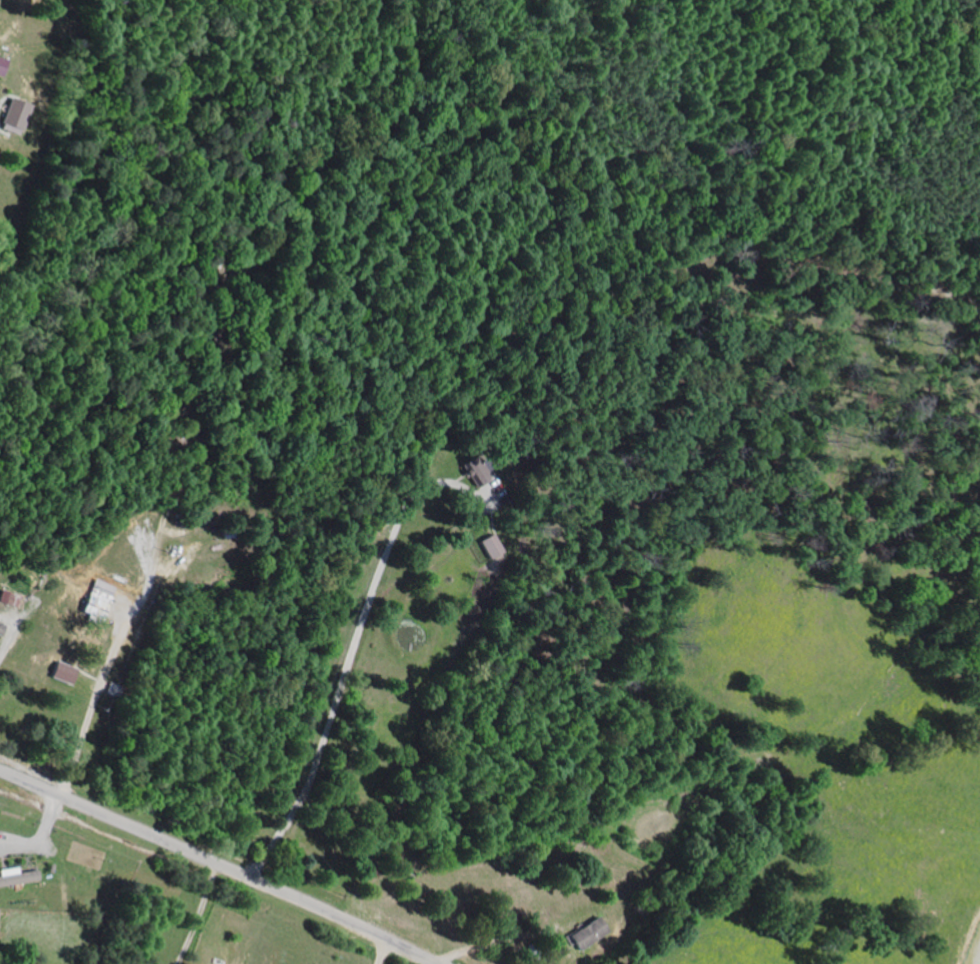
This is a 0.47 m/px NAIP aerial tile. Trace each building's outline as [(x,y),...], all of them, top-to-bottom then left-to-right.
[(28,106),(8,98),(0,118),(0,129),(15,135),(28,106)] [(485,466),(474,453),(458,465),(469,478),(485,466)] [(476,541),(485,560),(501,552),(493,533),(476,541)] [(80,616),(102,622),(112,585),(91,579),(80,616)] [(18,597),(0,591),(0,603),(14,608),(18,597)] [(71,685),(75,668),(53,662),(49,679),(71,685)] [(38,880),(35,870),(17,874),(16,867),(0,871),(0,888),(38,880)] [(577,951),(607,933),(597,916),(567,933),(577,951)]
